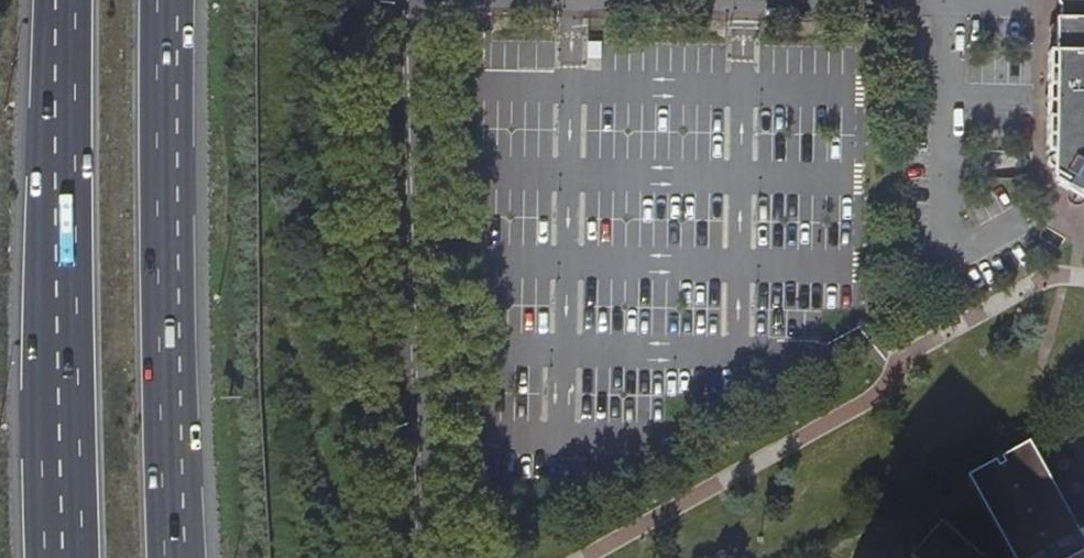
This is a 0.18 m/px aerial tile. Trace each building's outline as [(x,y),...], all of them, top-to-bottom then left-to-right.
[(1083,21),(1083,0),(1057,0),(1057,20),(1083,21)] [(1057,20),(1051,25),(1051,54),(1042,54),(1042,89),(1050,89),(1049,119),(1042,119),(1042,155),(1049,156),(1048,185),(1062,193),(1066,187),(1083,198),(1083,21),(1057,20)] [(1042,89),(1042,119),(1049,119),(1050,89),(1042,89)] [(1081,205),(1083,200),(1083,198),(1066,187),(1062,193),(1081,205)] [(1070,419),(1059,426),(1031,442),(1078,528),(1083,525),(1083,411),(1070,419)] [(1016,557),(1083,557),(1083,525),(1078,528),(1031,442),(1004,457),(1006,461),(998,466),(995,461),(970,475),(1016,557)]
